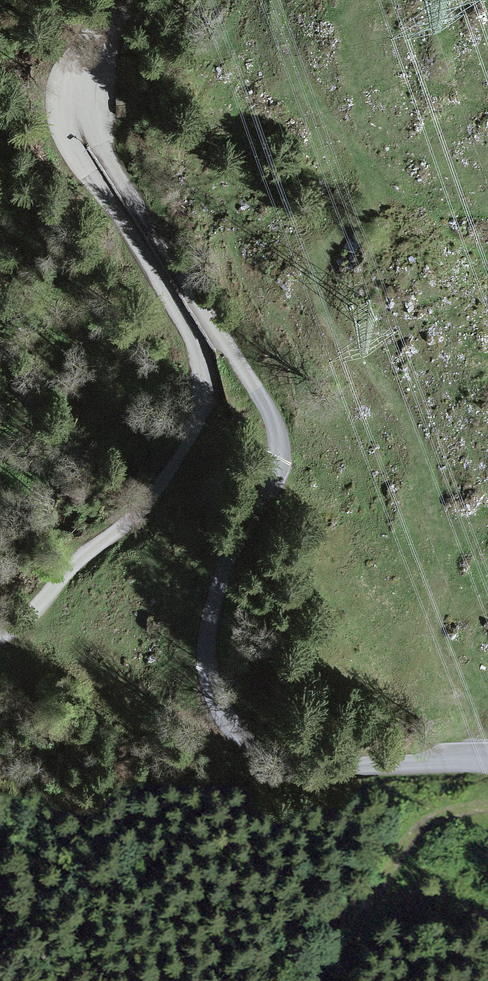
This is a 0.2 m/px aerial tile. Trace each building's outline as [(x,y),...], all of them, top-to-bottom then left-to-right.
[(125,37),(121,52),(127,53),(130,38),(125,37)]
